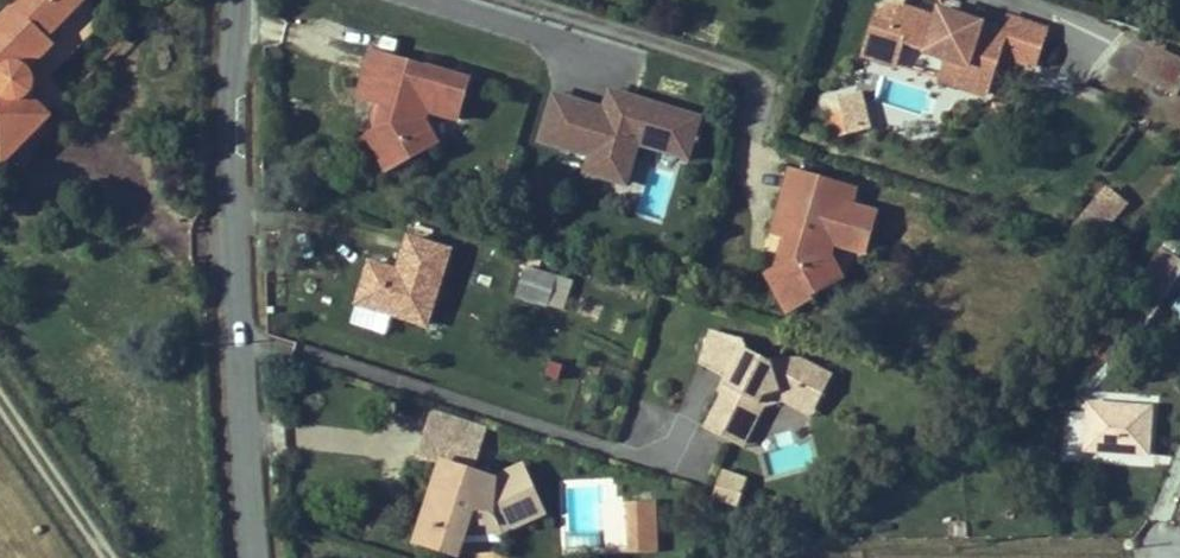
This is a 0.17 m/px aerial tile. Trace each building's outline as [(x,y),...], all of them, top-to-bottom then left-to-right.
[(57,43),(50,37),(87,0),(20,0),(0,20),(0,161),(4,165),(52,116),(31,96),(32,94),(34,92),(35,88),(36,86),(36,82),(36,80),(35,77),(34,74),(33,71),(31,69),(57,43)] [(109,19),(89,0),(87,0),(50,37),(57,43),(31,69),(33,71),(34,74),(35,77),(36,80),(36,82),(36,86),(35,88),(34,92),(32,94),(31,96),(52,116),(72,97),(52,77),(71,57),(109,19)] [(1046,29),(1010,18),(1006,31),(959,15),(956,24),(938,19),(902,7),(904,0),(892,0),(881,6),(866,56),(898,66),(905,44),(945,57),(939,79),(986,94),(999,54),(1034,65),(1046,29)] [(956,24),(959,15),(941,9),(938,19),(956,24)] [(172,61),(167,46),(157,49),(161,64),(172,61)] [(458,119),(465,95),(440,88),(442,82),(427,77),(430,69),(372,52),(366,76),(372,78),(366,99),(379,102),(380,103),(383,109),(379,128),(370,133),(368,134),(389,172),(438,146),(425,120),(428,110),(458,119)] [(465,95),(470,80),(444,72),(430,69),(427,77),(442,82),(440,88),(465,95)] [(366,99),(372,78),(366,76),(360,97),(366,99)] [(1087,100),(1091,89),(1082,85),(1078,95),(1087,100)] [(690,163),(703,115),(606,89),(602,105),(550,92),(536,146),(585,159),(581,176),(629,188),(640,150),(690,163)] [(1105,107),(1109,96),(1091,89),(1087,100),(1105,107)] [(870,129),(860,92),(841,97),(849,130),(860,127),(870,129)] [(849,130),(841,97),(828,101),(832,117),(843,114),(848,130),(849,130)] [(379,128),(383,109),(380,103),(379,102),(370,133),(379,128)] [(1002,116),(1004,106),(995,104),(992,113),(1002,116)] [(848,130),(843,114),(832,117),(837,133),(848,130)] [(389,172),(368,134),(358,139),(379,178),(389,172)] [(864,252),(871,228),(847,221),(851,206),(856,190),(792,171),(785,198),(788,200),(778,237),(785,239),(788,240),(789,246),(784,263),(777,267),(775,268),(787,290),(802,281),(811,298),(844,280),(830,256),(834,243),(864,252)] [(1102,233),(1128,206),(1108,188),(1077,223),(1102,233)] [(778,237),(788,200),(785,198),(774,236),(778,237)] [(871,228),(875,213),(851,206),(847,221),(871,228)] [(426,325),(450,251),(410,238),(399,272),(371,264),(358,304),(426,325)] [(784,263),(789,246),(788,240),(785,239),(777,267),(784,263)] [(1179,277),(1179,259),(1162,248),(1129,298),(1155,315),(1179,277)] [(549,302),(557,277),(525,267),(518,292),(549,302)] [(811,298),(802,281),(787,290),(775,268),(767,272),(788,311),(811,298)] [(549,302),(518,292),(516,298),(547,308),(549,302)] [(1168,307),(1179,320),(1179,296),(1168,307)] [(1140,336),(1155,315),(1129,298),(1114,319),(1140,336)] [(765,395),(780,391),(799,389),(820,400),(833,375),(802,360),(770,361),(748,349),(744,341),(711,331),(700,364),(726,378),(731,381),(723,394),(706,428),(738,445),(765,395)] [(723,394),(731,381),(726,378),(718,392),(723,394)] [(813,416),(820,400),(799,389),(780,391),(765,395),(738,445),(743,448),(765,406),(783,402),(813,416)] [(1147,453),(1151,410),(1091,405),(1088,449),(1147,453)] [(543,513),(523,467),(495,479),(475,472),(482,449),(459,442),(465,421),(431,410),(417,457),(443,464),(430,504),(441,507),(436,522),(425,518),(417,541),(458,554),(462,542),(472,512),(492,511),(502,532),(543,513)] [(482,449),(488,428),(465,421),(459,442),(482,449)] [(714,473),(707,497),(734,506),(742,482),(714,473)] [(655,518),(655,501),(629,502),(630,519),(655,518)] [(436,522),(441,507),(430,504),(426,505),(423,515),(425,518),(436,522)] [(502,541),(502,532),(492,511),(472,512),(462,542),(502,541)] [(656,543),(655,518),(630,519),(632,553),(644,552),(643,543),(656,543)] [(657,552),(656,543),(643,543),(644,552),(657,552)]
